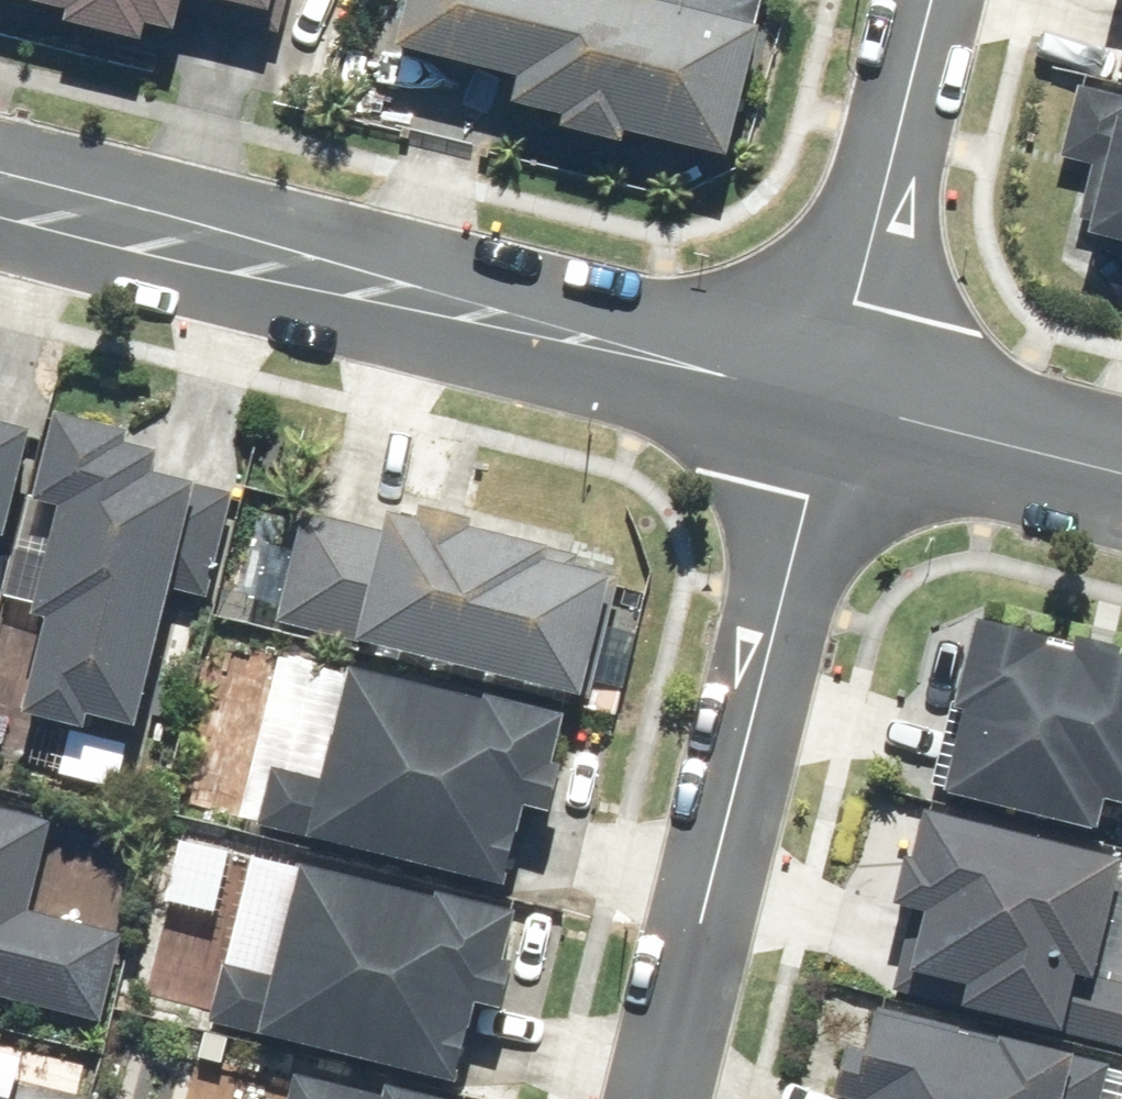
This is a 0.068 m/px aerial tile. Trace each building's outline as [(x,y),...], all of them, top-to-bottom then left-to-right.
[(94,9),(91,20),(168,40),(172,23),(200,30),(208,0),(59,0),(94,9)] [(295,10),(297,0),(254,0),(295,10)] [(425,45),(546,76),(539,101),(591,114),(588,127),(650,142),(653,130),(755,156),(788,27),(771,23),(777,0),(437,0),(425,45)] [(1092,87),(1075,158),(1106,165),(1093,217),(1111,221),(1108,231),(1121,234),(1121,94),(1092,87)] [(159,720),(218,476),(173,465),(178,444),(147,437),(151,423),(78,406),(57,492),(80,498),(54,605),(70,609),(47,705),(107,719),(110,708),(159,720)] [(26,530),(54,424),(0,410),(0,523),(26,530)] [(317,509),(290,619),(381,641),(383,633),(603,686),(633,568),(566,551),(570,537),(494,518),(495,511),(444,499),(441,512),(411,505),(405,530),(317,509)] [(968,784),(1118,822),(1121,808),(1121,638),(1099,632),(1096,644),(1068,637),(1071,627),(1040,619),(1002,610),(979,699),(989,701),(968,784)] [(285,765),(271,821),(327,835),(329,827),(528,876),(547,798),(573,804),(585,756),(576,754),(588,707),(510,688),(509,693),(372,660),(343,779),(285,765)] [(110,1017),(132,931),(40,908),(63,817),(0,801),(0,990),(110,1017)] [(906,988),(1121,1039),(1121,977),(1115,976),(1121,948),(1121,845),(950,804),(939,851),(928,848),(917,896),(927,898),(906,988)] [(237,961),(223,1017),(279,1031),(281,1023),(481,1072),(500,994),(526,1000),(537,952),(529,949),(540,902),(462,884),(461,889),(324,856),(295,975),(237,961)] [(884,1098),(1113,1098),(1121,1065),(1121,1060),(1097,1054),(1099,1047),(1025,1027),(1023,1034),(895,1001),(892,1013),(899,1014),(892,1042),(874,1037),(861,1085),(886,1091),(884,1098)] [(489,1097),(408,1078),(406,1087),(318,1066),(310,1098),(489,1098),(489,1097)]
